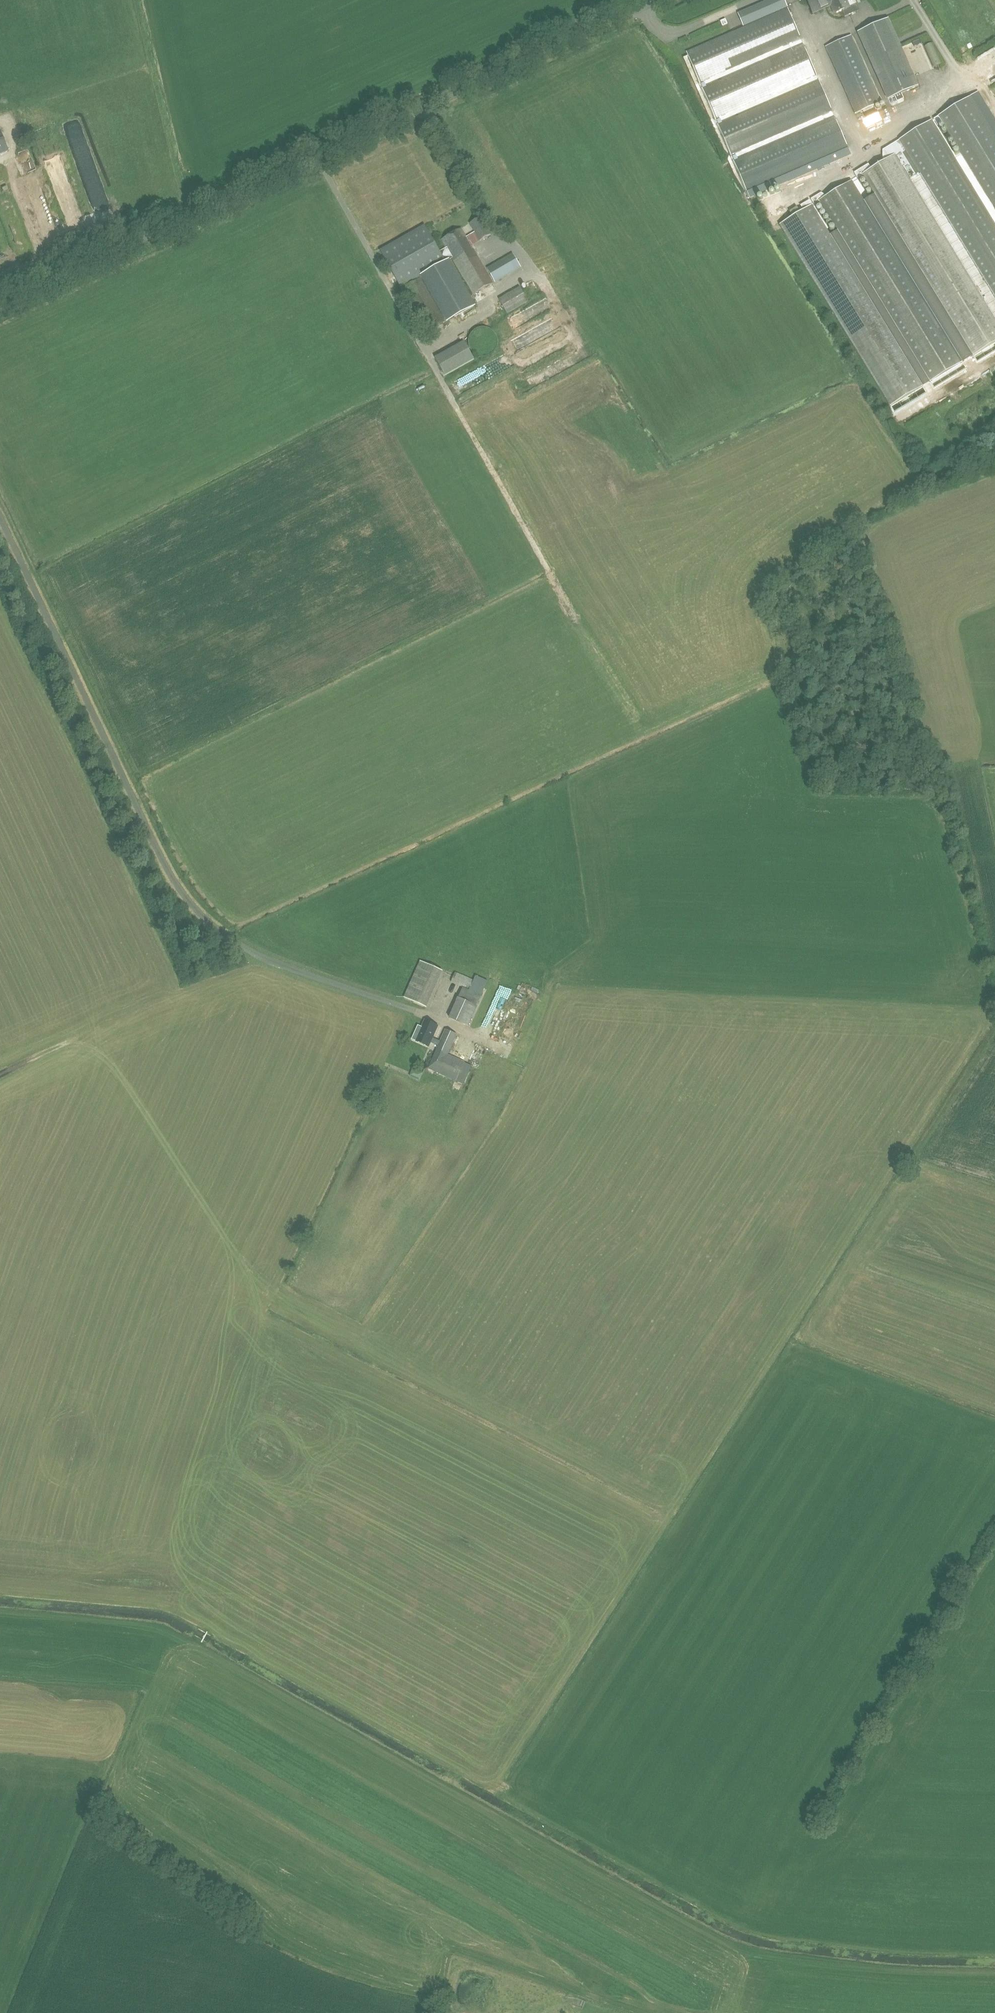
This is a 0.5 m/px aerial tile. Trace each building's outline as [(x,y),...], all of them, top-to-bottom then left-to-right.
[(814,13),(832,5),(836,14),(842,11),(844,17),(855,12),(852,5),(857,3),(855,0),(808,0),(814,13)] [(788,8),(687,53),(700,83),(801,39),(788,8)] [(889,19),(860,31),(889,99),(919,87),(889,19)] [(851,35),(827,46),(857,114),(882,103),(851,35)] [(920,78),(938,70),(924,37),(904,45),(908,54),(910,53),(920,78)] [(804,44),(703,88),(716,119),(817,74),(804,44)] [(819,80),(718,125),(732,155),(833,111),(819,80)] [(934,119),(938,126),(943,123),(994,208),(994,136),(971,96),(934,119)] [(900,100),(902,106),(909,103),(906,97),(900,100)] [(835,117),(734,161),(747,191),(849,147),(835,117)] [(854,173),(858,179),(864,176),(980,367),(994,357),(994,319),(952,248),(955,246),(954,243),(950,245),(910,178),(916,174),(904,153),(907,152),(994,296),(994,223),(932,120),(883,150),(883,158),(885,161),(871,169),(868,164),(854,173)] [(963,363),(852,181),(826,197),(825,194),(823,195),(822,193),(811,199),(815,205),(820,202),(930,382),(963,363)] [(499,194),(505,203),(513,199),(506,189),(499,194)] [(930,397),(810,200),(801,206),(803,210),(780,224),(897,417),(930,397)] [(516,201),(507,203),(510,216),(519,214),(516,201)] [(449,260),(452,258),(473,295),(493,283),(471,245),(491,234),(481,216),(470,223),(475,231),(466,236),(461,227),(441,239),(446,248),(440,251),(425,225),(381,250),(401,287),(422,275),(449,260)] [(495,281),(521,266),(513,252),(487,267),(495,281)] [(449,260),(422,275),(424,277),(423,277),(448,320),(474,306),(469,297),(448,260),(449,260)] [(448,320),(423,277),(402,289),(427,332),(448,320)] [(502,295),(508,311),(529,303),(523,287),(502,295)] [(540,363),(536,352),(532,353),(536,365),(540,363)] [(940,389),(968,371),(964,364),(936,382),(940,389)] [(403,998),(426,1008),(442,971),(419,961),(403,998)] [(462,988),(458,998),(448,1018),(466,1026),(476,1007),(481,996),(468,990),(472,981),(454,973),(450,982),(462,988)] [(521,998),(519,1003),(529,1006),(531,1001),(521,998)] [(492,1004),(487,1007),(493,1018),(498,1016),(492,1004)] [(437,1046),(427,1069),(454,1081),(463,1063),(446,1055),(456,1035),(445,1030),(439,1042),(432,1038),(437,1026),(424,1020),(420,1028),(417,1026),(411,1040),(428,1047),(430,1043),(437,1046)] [(502,1090),(503,1085),(484,1079),(482,1085),(502,1090)]
